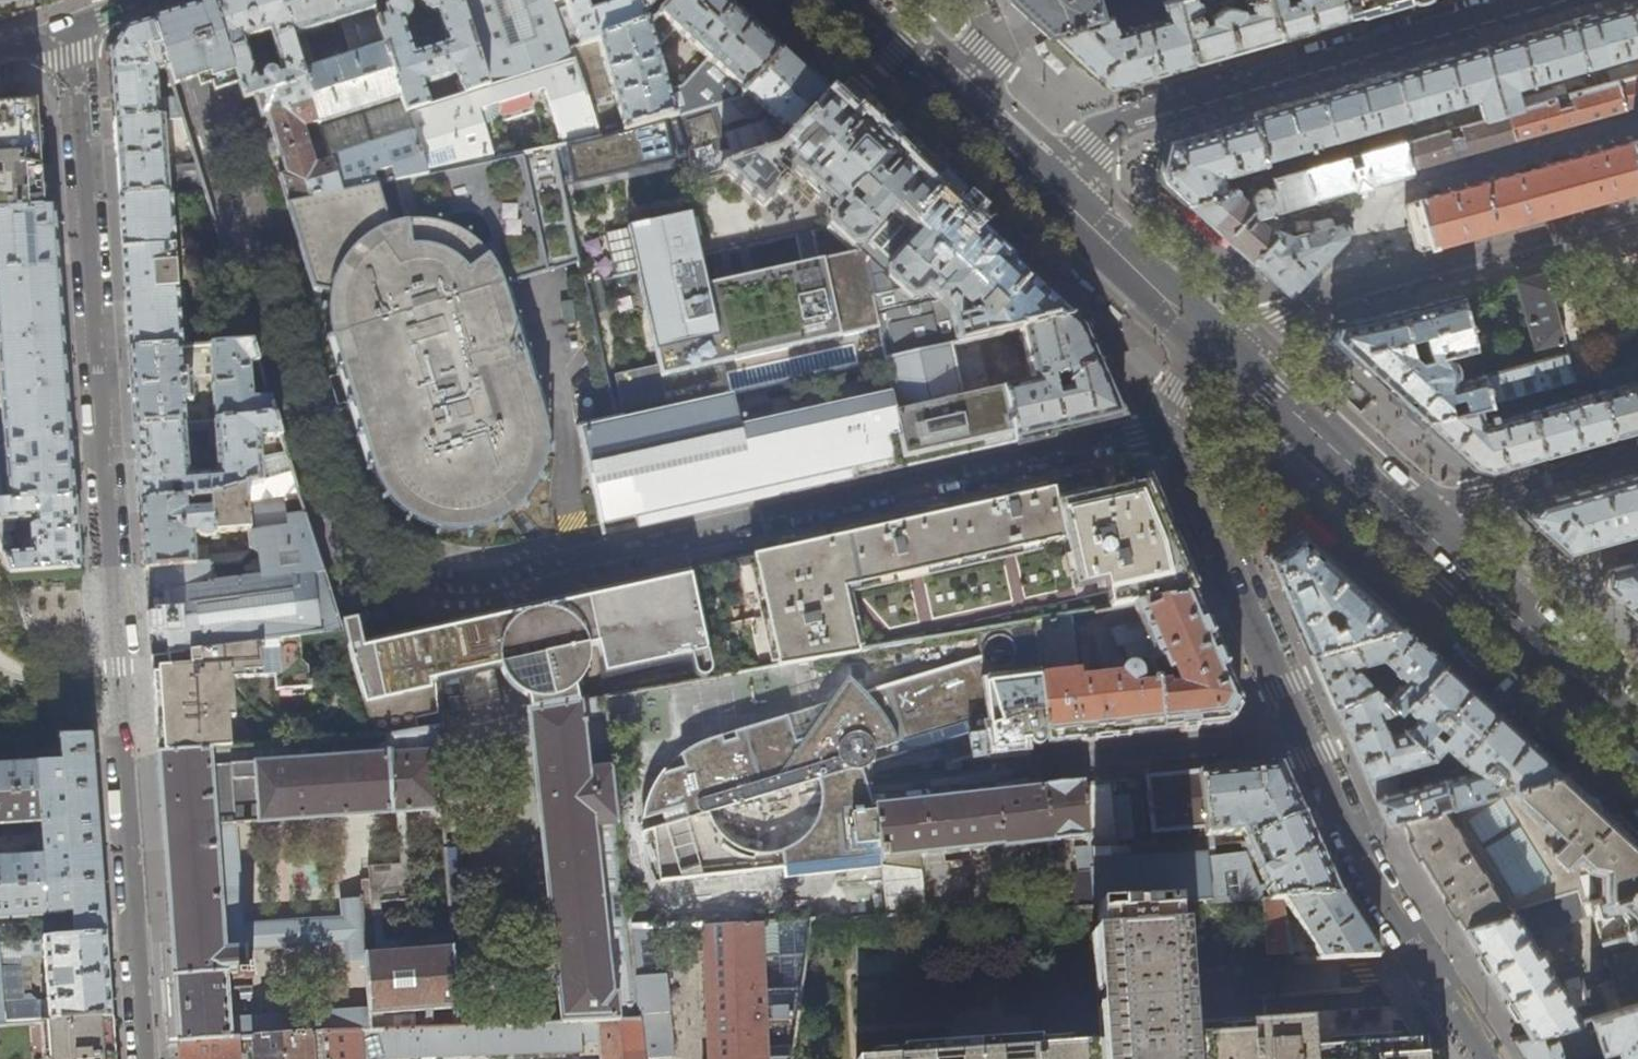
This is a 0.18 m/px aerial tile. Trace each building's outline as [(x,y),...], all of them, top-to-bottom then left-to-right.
[(291,36),(279,0),(224,0),(213,3),(239,85),(244,99),(253,96),(305,81),(302,72),(299,63),(294,45),(291,36)] [(291,36),(352,17),(362,53),(302,72),(305,81),(340,194),(426,176),(369,0),(279,0),(291,36)] [(554,148),(598,139),(572,59),(488,86),(460,0),(424,0),(426,8),(432,11),(438,10),(449,45),(442,47),(441,46),(421,53),(421,54),(415,56),(404,20),(408,19),(411,13),(408,2),(414,0),(369,0),(426,176),(554,148)] [(488,86),(572,59),(568,48),(557,11),(553,0),(460,0),(488,86)] [(584,0),(553,0),(557,11),(584,2),(584,0)] [(588,14),(584,2),(557,11),(568,48),(652,21),(671,0),(631,0),(588,14)] [(742,17),(724,0),(671,0),(652,21),(568,48),(572,59),(598,139),(676,117),(740,98),(781,53),(742,17)] [(1080,0),(1013,0),(1030,16),(1059,8),(1080,1),(1080,0)] [(1095,0),(1087,0),(1080,1),(1059,8),(1030,16),(1040,25),(1051,35),(1101,20),(1097,9),(1095,0)] [(1194,63),(1176,0),(1174,0),(1160,4),(1165,19),(1118,32),(1113,17),(1101,20),(1051,35),(1078,60),(1109,88),(1152,75),(1194,63)] [(1194,63),(1236,51),(1280,39),(1269,0),(1246,0),(1250,14),(1246,15),(1243,10),(1234,9),(1231,0),(1221,3),(1223,10),(1214,21),(1209,2),(1214,1),(1215,0),(1176,0),(1194,63)] [(1318,28),(1348,19),(1343,0),(1269,0),(1280,39),(1318,28)] [(1348,19),(1381,10),(1410,1),(1410,0),(1343,0),(1348,19)] [(239,85),(213,3),(207,5),(204,6),(199,27),(215,83),(218,91),(221,90),(229,88),(239,85)] [(1618,9),(1570,23),(1583,68),(1631,55),(1632,60),(1637,58),(1637,3),(1618,9)] [(215,83),(199,27),(204,6),(195,9),(175,16),(158,21),(152,23),(167,69),(172,86),(178,84),(194,79),(200,77),(203,87),(215,83)] [(1121,15),(1123,22),(1141,17),(1139,10),(1121,15)] [(167,69),(152,23),(124,32),(109,54),(110,65),(111,87),(114,123),(167,119),(181,118),(175,97),(158,98),(157,82),(161,82),(161,77),(157,77),(157,76),(155,72),(167,69)] [(1583,68),(1570,23),(1529,35),(1481,48),(1500,116),(1508,114),(1507,112),(1521,108),(1516,87),(1528,84),(1530,89),(1542,86),(1540,81),(1583,68)] [(302,43),(294,45),(299,63),(308,61),(311,55),(309,45),(302,43)] [(1500,116),(1481,48),(1436,61),(1393,74),(1407,118),(1454,105),(1455,110),(1468,107),(1466,101),(1478,98),(1484,121),(1500,116)] [(695,176),(720,168),(777,151),(828,96),(802,71),(781,53),(740,98),(676,117),(695,176)] [(1359,83),(1320,95),(1333,139),(1359,132),(1360,136),(1374,132),(1372,128),(1407,118),(1393,74),(1359,83)] [(1622,109),(1636,106),(1637,105),(1637,75),(1615,82),(1622,109)] [(340,194),(305,81),(253,96),(261,119),(268,117),(274,138),(274,141),(277,150),(278,154),(279,154),(285,175),(279,178),(287,205),(340,194)] [(1566,125),(1622,109),(1615,82),(1567,95),(1570,107),(1566,106),(1562,107),(1559,108),(1557,111),(1554,98),(1521,108),(1507,112),(1508,114),(1500,116),(1484,121),(1459,127),(1462,137),(1458,136),(1455,136),(1452,137),(1450,139),(1447,131),(1402,143),(1409,168),(1458,155),(1566,125)] [(1338,158),(1335,146),(1333,139),(1320,95),(1268,109),(1251,114),(1270,178),(1284,174),(1338,158)] [(828,225),(857,252),(911,302),(922,299),(927,293),(952,314),(958,344),(978,340),(1020,330),(1071,319),(1020,272),(879,143),(836,103),(828,96),(777,151),(720,168),(761,206),(776,191),(781,196),(787,190),(782,185),(795,171),(819,194),(815,197),(832,213),(830,215),(828,225)] [(54,211),(53,187),(51,169),(39,170),(37,134),(35,104),(0,106),(0,216),(54,211)] [(1256,182),(1270,178),(1251,114),(1210,125),(1165,138),(1159,170),(1163,181),(1170,187),(1186,202),(1229,190),(1225,176),(1252,168),(1256,182)] [(167,119),(114,123),(116,158),(119,199),(170,196),(167,119)] [(1369,186),(1368,181),(1409,170),(1409,168),(1402,143),(1401,140),(1353,154),(1355,161),(1361,159),(1362,163),(1348,166),(1345,156),(1338,158),(1284,174),(1293,204),(1313,199),(1313,196),(1352,185),(1354,190),(1361,188),(1369,186)] [(1637,190),(1637,166),(1631,141),(1418,199),(1418,200),(1431,245),(1431,246),(1542,216),(1637,190)] [(1350,142),(1335,146),(1338,158),(1345,156),(1353,154),(1350,142)] [(540,411),(502,285),(579,261),(554,148),(426,176),(340,194),(287,205),(301,251),(313,290),(330,294),(327,308),(329,328),(332,339),(330,338),(328,339),(345,396),(368,472),(373,470),(377,482),(383,492),(386,496),(395,506),(404,514),(420,523),(424,526),(444,532),(456,533),(469,533),(476,532),(494,526),(512,515),(522,507),(529,498),(537,486),(541,475),(546,455),(548,441),(546,428),(540,411)] [(178,195),(204,193),(196,165),(177,166),(178,195)] [(1284,174),(1270,178),(1256,182),(1229,190),(1186,202),(1187,203),(1222,235),(1250,261),(1275,235),(1256,215),(1294,205),(1293,204),(1284,174)] [(178,195),(172,196),(181,348),(210,347),(250,344),(204,193),(178,195)] [(1420,248),(1431,245),(1418,200),(1407,204),(1404,209),(1414,245),(1420,248)] [(54,211),(0,216),(0,380),(4,448),(0,449),(0,504),(75,500),(73,471),(65,357),(57,252),(54,211)] [(952,314),(927,293),(922,299),(911,302),(857,252),(804,264),(705,286),(688,214),(625,229),(659,378),(876,329),(883,361),(950,346),(958,344),(952,314)] [(1321,264),(1353,231),(1345,223),(1344,222),(1343,222),(1331,225),(1329,219),(1328,218),(1327,218),(1326,218),(1315,221),(1313,223),(1313,225),(1315,230),(1307,232),(1306,227),(1300,229),(1301,234),(1294,236),(1280,230),(1275,235),(1250,261),(1271,280),(1289,296),(1291,294),(1320,264),(1321,264)] [(622,228),(603,233),(612,275),(631,270),(622,228)] [(1561,268),(1545,273),(1573,381),(1589,377),(1561,268)] [(1537,360),(1488,374),(1483,375),(1491,404),(1526,394),(1573,381),(1545,273),(1516,281),(1537,360)] [(1483,375),(1488,374),(1480,347),(1476,348),(1470,328),(1462,295),(1410,309),(1387,315),(1337,326),(1334,338),(1367,368),(1384,384),(1425,422),(1491,404),(1483,375)] [(1071,319),(1020,330),(1031,382),(1002,388),(1014,443),(1124,419),(1096,358),(1094,354),(1083,330),(1077,324),(1071,319)] [(1475,327),(1470,328),(1476,348),(1480,347),(1475,327)] [(988,391),(978,340),(958,344),(950,346),(961,398),(988,391)] [(250,344),(210,347),(214,424),(273,420),(268,401),(252,402),(250,365),(257,365),(250,344)] [(1613,352),(1618,369),(1637,364),(1637,345),(1613,352)] [(961,398),(950,346),(883,361),(889,388),(739,422),(733,395),(579,429),(599,524),(634,517),(637,528),(647,526),(725,508),(784,495),(857,479),(856,476),(856,468),(862,466),(878,462),(880,473),(961,455),(1014,443),(1002,388),(988,391),(961,398)] [(193,398),(192,372),(181,373),(179,348),(130,352),(133,394),(135,428),(184,426),(182,398),(193,398)] [(1618,369),(1596,375),(1614,437),(1637,430),(1637,364),(1618,369)] [(1596,375),(1589,377),(1573,381),(1526,394),(1544,456),(1572,448),(1614,437),(1596,375)] [(1526,394),(1491,404),(1425,422),(1456,450),(1475,467),(1491,471),(1509,465),(1544,456),(1526,394)] [(259,440),(279,439),(273,420),(214,424),(184,426),(135,428),(138,466),(140,503),(201,500),(211,500),(246,489),(290,475),(284,456),(260,460),(259,440)] [(262,579),(319,570),(290,475),(246,489),(246,500),(285,498),(285,501),(287,501),(290,520),(288,520),(289,531),(248,535),(249,549),(258,553),(262,579)] [(1637,532),(1637,475),(1608,484),(1538,503),(1527,515),(1553,538),(1567,552),(1620,537),(1637,532)] [(733,562),(690,571),(706,653),(711,680),(736,676),(761,671),(974,634),(1034,624),(1070,617),(1131,607),(1194,596),(1164,528),(1145,486),(1097,497),(1057,506),(1054,490),(928,518),(733,562)] [(246,489),(211,500),(211,510),(207,512),(201,513),(201,500),(140,503),(143,537),(145,570),(152,569),(205,564),(231,561),(231,555),(207,557),(206,547),(196,548),(198,540),(200,538),(204,539),(209,539),(211,540),(219,540),(218,533),(248,531),(246,500),(246,489)] [(75,500),(0,504),(0,523),(6,523),(6,528),(13,528),(13,523),(30,522),(31,529),(29,529),(30,553),(2,556),(8,575),(80,570),(78,540),(77,526),(75,500)] [(1265,555),(1287,603),(1309,652),(1404,625),(1349,573),(1301,529),(1265,555)] [(1607,569),(1603,585),(1630,609),(1637,617),(1637,560),(1607,569)] [(319,570),(262,579),(208,586),(205,564),(152,569),(154,593),(161,592),(162,595),(164,595),(164,606),(163,606),(163,611),(165,611),(165,613),(167,613),(167,618),(168,630),(166,630),(167,632),(165,633),(165,638),(167,638),(168,649),(166,649),(167,656),(298,638),(338,633),(333,617),(319,570)] [(338,625),(343,649),(370,739),(415,731),(414,720),(436,714),(435,682),(500,668),(503,678),(507,686),(511,689),(516,694),(521,696),(527,698),(528,712),(576,703),(573,689),(576,686),(581,679),(585,670),(587,657),(586,648),(596,646),(603,676),(690,656),(694,674),(695,677),(701,678),(705,677),(707,675),(708,672),(704,653),(706,653),(690,571),(635,584),(535,606),(469,622),(452,626),(438,629),(436,624),(398,620),(390,619),(363,625),(367,644),(359,646),(353,622),(338,625)] [(1211,635),(1194,596),(1131,607),(1138,623),(1118,626),(1108,629),(1115,646),(1120,645),(1126,659),(1127,665),(1123,666),(1121,668),(1119,672),(1119,676),(1076,681),(1070,617),(1034,624),(1047,738),(1048,745),(1125,737),(1226,726),(1240,702),(1211,635)] [(981,659),(862,694),(846,681),(829,705),(725,736),(697,746),(681,755),(673,761),(664,770),(652,787),(646,803),(642,822),(681,810),(684,821),(652,831),(658,883),(750,873),(754,854),(746,853),(740,850),(732,846),(726,842),(721,838),(714,828),(708,821),(706,815),(818,781),(820,792),(820,804),(819,810),(814,823),(806,835),(799,842),(790,849),(779,852),(781,870),(783,879),(881,869),(875,807),(871,807),(861,773),(869,765),(893,758),(988,729),(989,751),(1008,749),(1022,748),(1021,741),(1047,738),(1034,624),(974,634),(976,643),(987,641),(992,639),(996,638),(1002,639),(1005,642),(1009,645),(1011,650),(1011,656),(1010,660),(1008,664),(1003,667),(998,669),(991,668),(987,666),(983,663),(981,659)] [(1404,625),(1309,652),(1320,678),(1333,705),(1371,687),(1373,686),(1356,671),(1358,664),(1381,658),(1392,668),(1373,688),(1398,711),(1444,661),(1425,643),(1404,625)] [(308,684),(307,670),(301,670),(298,638),(167,656),(151,658),(152,672),(158,755),(229,750),(227,718),(233,718),(232,700),(226,700),(224,680),(274,678),(275,692),(311,690),(311,684),(308,684)] [(1497,709),(1444,661),(1398,711),(1373,688),(1371,687),(1333,705),(1347,737),(1385,822),(1399,818),(1564,771),(1497,709)] [(521,719),(539,875),(555,1024),(579,1023),(596,1022),(637,1021),(627,928),(612,768),(583,771),(576,703),(520,709),(521,719)] [(443,810),(438,727),(415,731),(370,739),(229,750),(158,755),(162,819),(168,904),(174,991),(178,1044),(237,1039),(253,1038),(322,1033),(362,1031),(458,1027),(453,948),(380,953),(371,815),(443,810)] [(48,916),(48,917),(71,916),(72,939),(106,936),(103,904),(99,839),(94,768),(92,737),(59,739),(60,763),(37,764),(37,765),(0,767),(0,826),(42,823),(44,857),(0,860),(0,919),(48,916)] [(1243,768),(1200,772),(1205,826),(1206,837),(1207,845),(1212,845),(1211,834),(1229,832),(1228,836),(1241,834),(1244,841),(1304,815),(1290,785),(1281,764),(1243,768)] [(1399,818),(1412,849),(1428,874),(1460,925),(1575,892),(1579,905),(1631,889),(1630,886),(1637,883),(1637,839),(1593,798),(1564,771),(1399,818)] [(1205,826),(1200,772),(1145,778),(1150,832),(1205,826)] [(1213,902),(1210,872),(1208,852),(1156,857),(1133,860),(1132,847),(1114,848),(1109,793),(1120,792),(1119,781),(1081,785),(1087,841),(1088,851),(1094,907),(1097,907),(1175,904),(1213,902)] [(1087,841),(1081,785),(1019,791),(875,807),(881,869),(925,872),(924,864),(923,863),(923,857),(924,856),(924,855),(959,852),(959,853),(965,853),(966,851),(999,848),(1000,849),(1005,849),(1005,848),(1044,844),(1044,846),(1050,845),(1049,844),(1082,841),(1083,842),(1087,841)] [(1322,855),(1304,815),(1244,841),(1271,899),(1280,899),(1283,899),(1341,896),(1322,855)] [(1208,852),(1207,845),(1206,837),(1155,842),(1156,857),(1208,852)] [(1081,908),(1094,907),(1088,851),(1076,853),(1081,908)] [(781,870),(779,852),(776,854),(764,855),(754,854),(750,873),(781,870)] [(929,907),(925,872),(881,869),(885,917),(928,915),(928,907),(929,907)] [(1246,870),(1210,872),(1213,902),(1260,900),(1246,870)] [(1630,886),(1631,889),(1579,905),(1583,918),(1591,916),(1593,922),(1597,938),(1600,945),(1637,934),(1637,883),(1630,886)] [(1529,934),(1583,918),(1579,905),(1575,892),(1460,925),(1471,943),(1483,962),(1520,1023),(1528,1035),(1606,1013),(1598,987),(1585,990),(1577,964),(1552,971),(1536,946),(1529,934)] [(1356,919),(1341,896),(1283,899),(1322,960),(1379,956),(1356,919)] [(1293,953),(1280,899),(1271,899),(1264,900),(1267,954),(1292,954),(1293,953)] [(1175,904),(1097,907),(1098,931),(1093,932),(1096,993),(1102,993),(1105,1043),(1041,1048),(1039,1037),(901,1047),(901,1057),(874,1058),(1425,1058),(1425,1057),(1417,1057),(1417,1042),(1315,1050),(1313,1020),(1250,1023),(1250,1033),(1184,1037),(1181,989),(1187,988),(1183,926),(1177,927),(1175,904)] [(807,921),(763,922),(702,925),(705,1007),(708,1058),(789,1058),(807,921)] [(643,1058),(644,1058),(654,1058),(669,1057),(663,991),(658,927),(627,928),(637,1021),(639,1020),(643,1058)] [(1600,945),(1611,983),(1598,987),(1606,1013),(1637,1004),(1637,934),(1600,945)] [(112,1018),(109,977),(106,936),(72,939),(0,944),(0,1027),(112,1018)] [(1606,1013),(1528,1035),(1515,1039),(1527,1058),(1585,1058),(1600,1055),(1600,1053),(1617,1048),(1620,1058),(1637,1058),(1637,1004),(1606,1013)] [(112,1018),(0,1027),(0,1058),(114,1058),(112,1018)] [(639,1020),(637,1021),(596,1022),(598,1042),(599,1058),(643,1058),(639,1020)] [(579,1023),(580,1043),(598,1042),(596,1022),(579,1023)] [(579,1023),(555,1024),(458,1027),(362,1031),(363,1058),(411,1058),(449,1057),(581,1051),(580,1043),(579,1023)] [(362,1031),(322,1033),(324,1058),(363,1058),(362,1031)] [(253,1038),(254,1058),(324,1058),(322,1033),(253,1038)] [(178,1044),(179,1058),(238,1058),(237,1039),(178,1044)]
